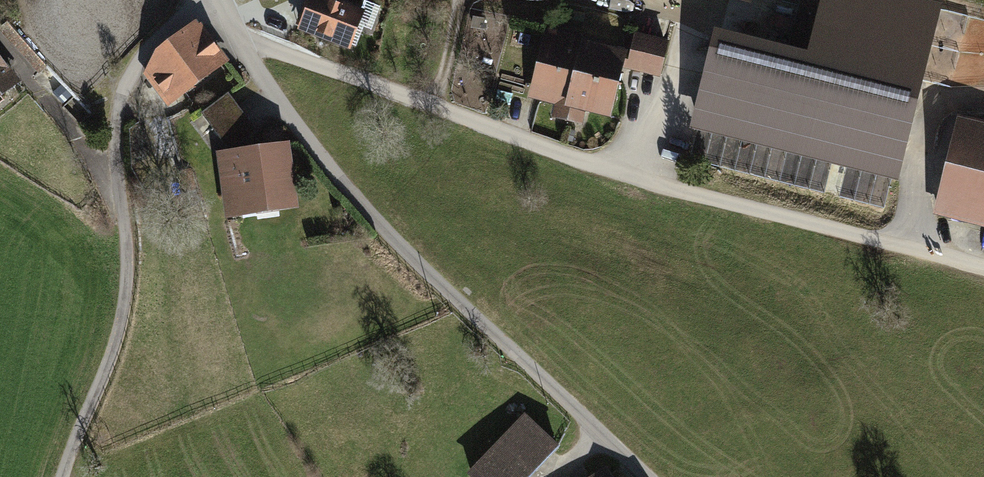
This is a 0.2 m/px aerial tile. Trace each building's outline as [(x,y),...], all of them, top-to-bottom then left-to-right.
[(324,0),(313,0),(302,27),(349,45),(361,14),(324,0)] [(698,120),(895,170),(935,9),(900,0),(827,0),(809,70),(717,47),(698,120)] [(11,39),(39,71),(45,65),(8,24),(4,28),(13,38),(11,39)] [(147,72),(166,97),(221,56),(198,26),(181,35),(157,52),(147,72)] [(666,44),(637,37),(629,66),(658,73),(666,44)] [(572,102),(585,48),(549,39),(536,93),(572,102)] [(585,48),(572,102),(608,111),(621,57),(585,48)] [(16,82),(0,62),(0,94),(16,82)] [(236,108),(212,125),(229,149),(254,132),(236,108)] [(960,122),(939,209),(983,220),(983,128),(960,122)] [(283,150),(225,158),(229,188),(241,186),(244,209),(290,202),(283,150)] [(182,174),(186,188),(195,186),(191,171),(182,174)] [(471,475),(474,476),(528,476),(557,446),(526,417),(471,475)]
